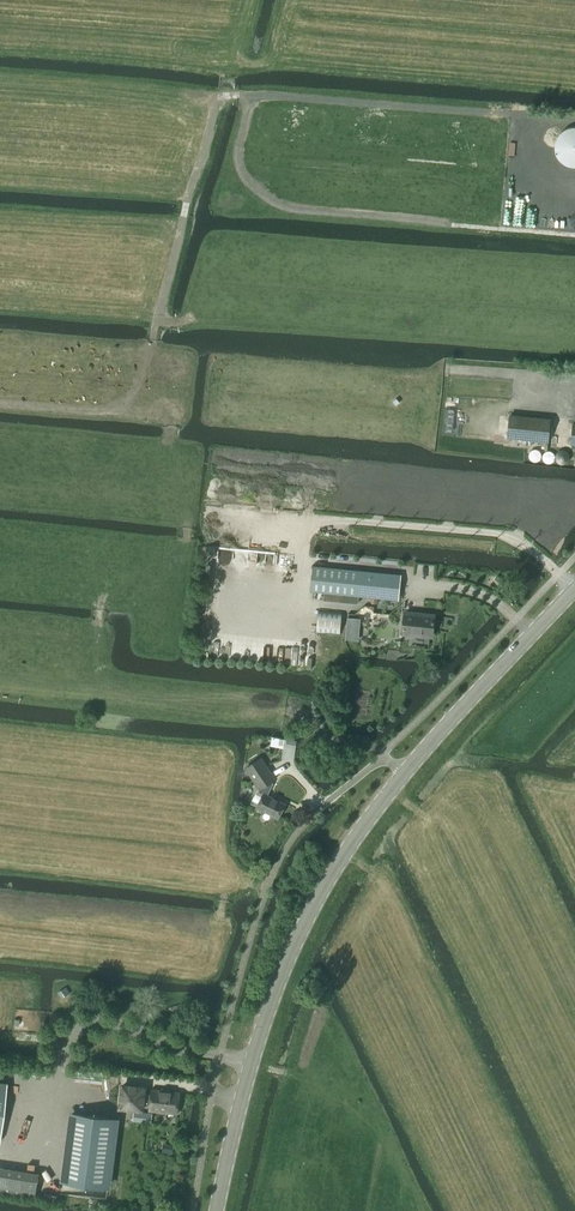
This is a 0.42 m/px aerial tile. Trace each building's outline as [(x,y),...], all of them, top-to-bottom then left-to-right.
[(574,127),(568,128),(563,131),(558,135),(555,141),(554,147),(555,153),(558,159),(563,163),(568,166),(574,167),(574,127)] [(548,442),(550,419),(510,415),(508,438),(548,442)] [(276,519),(275,530),(287,531),(288,520),(276,519)] [(314,566),(311,592),(325,593),(324,602),(357,605),(358,597),(371,598),(371,603),(376,604),(377,599),(398,601),(401,575),(314,566)] [(342,612),(318,610),(316,632),(318,632),(334,634),(339,635),(342,612)] [(433,638),(435,614),(405,611),(403,635),(433,638)] [(347,618),(347,625),(359,626),(359,619),(347,618)] [(279,818),(285,805),(267,796),(273,784),(272,783),(276,779),(261,757),(245,769),(260,791),(253,804),(257,806),(256,806),(279,818)] [(66,987),(57,992),(61,998),(70,993),(66,987)] [(142,1104),(150,1105),(151,1095),(144,1094),(144,1088),(122,1086),(120,1107),(142,1110),(142,1104)] [(177,1115),(180,1093),(152,1089),(151,1095),(150,1105),(149,1111),(177,1115)] [(148,1123),(149,1114),(134,1112),(133,1121),(148,1123)] [(71,1114),(63,1180),(108,1186),(116,1120),(71,1114)] [(39,1174),(0,1168),(0,1192),(35,1198),(39,1174)]
